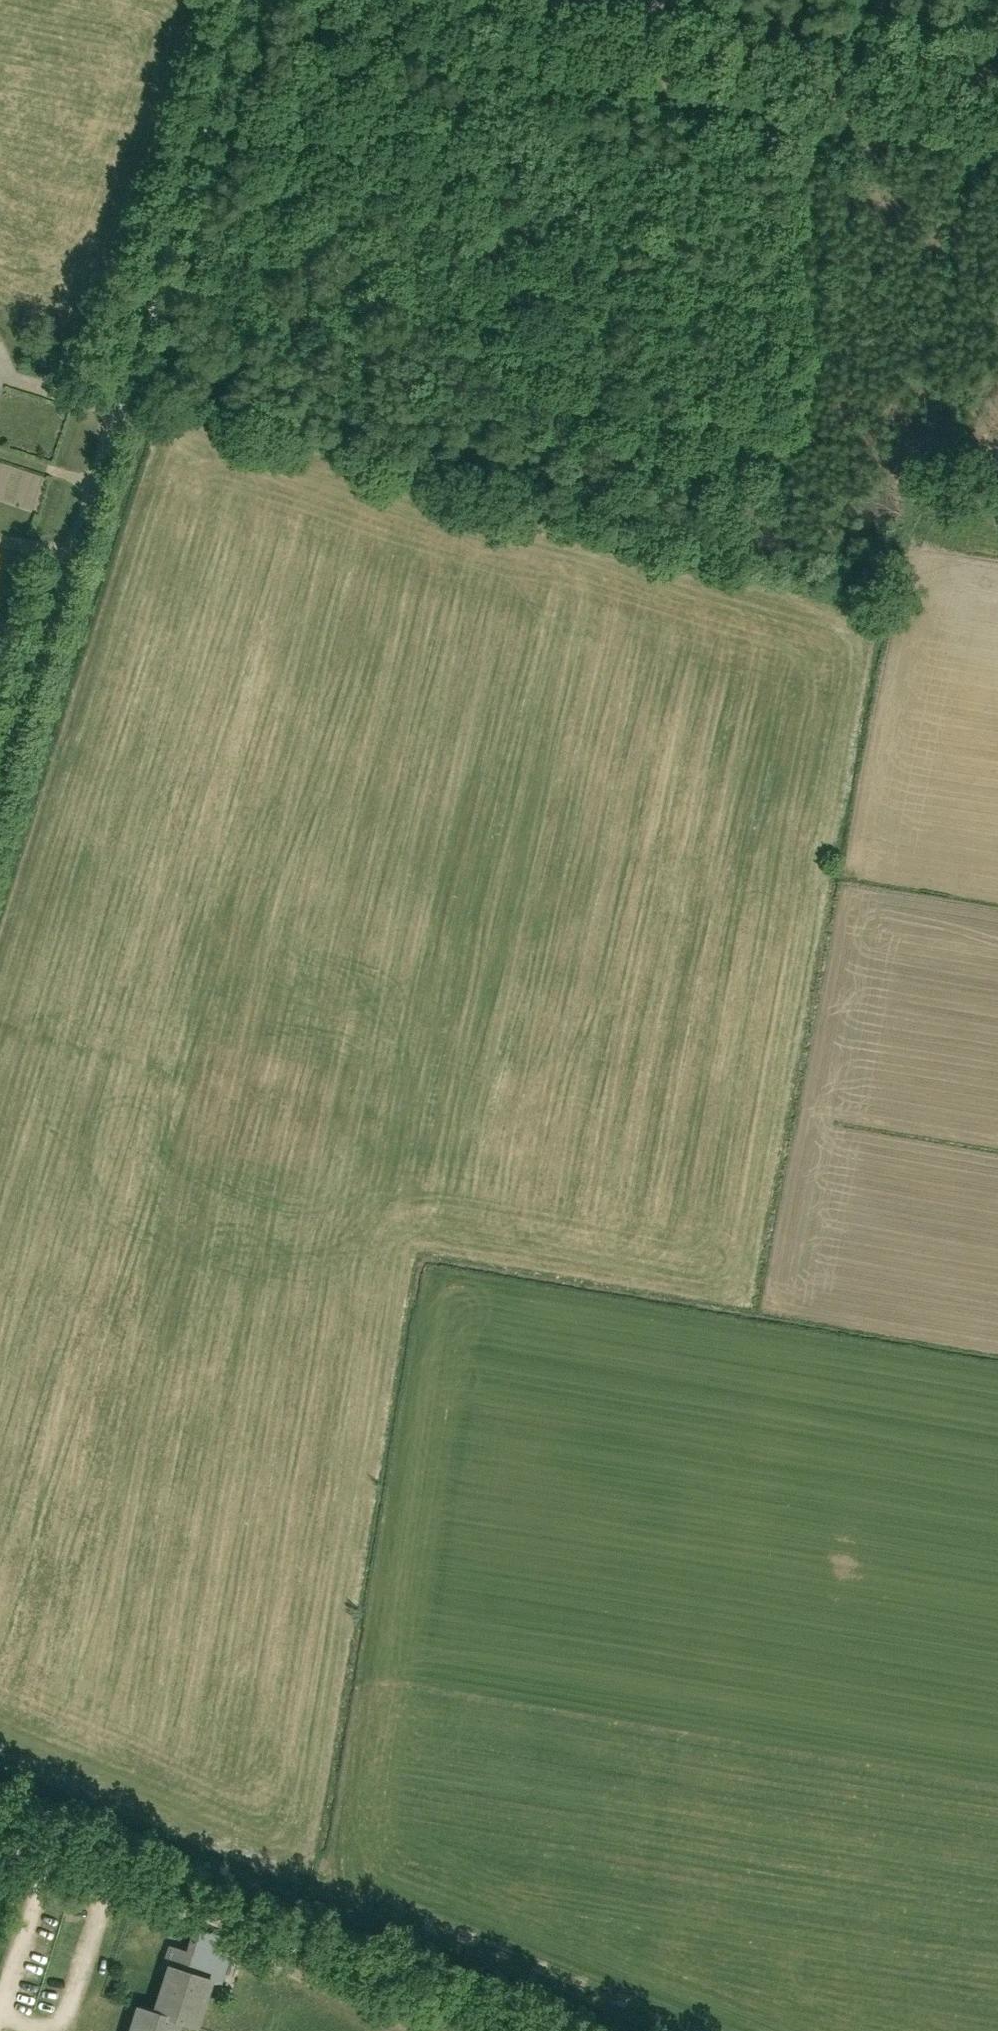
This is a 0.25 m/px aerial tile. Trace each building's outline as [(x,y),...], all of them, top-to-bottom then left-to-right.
[(180,2022),(196,2027),(211,1981),(218,1983),(232,1940),(196,1928),(188,1952),(170,1947),(164,1966),(169,1967),(155,2012),(138,2007),(131,2030),(177,2030),(180,2022)]
